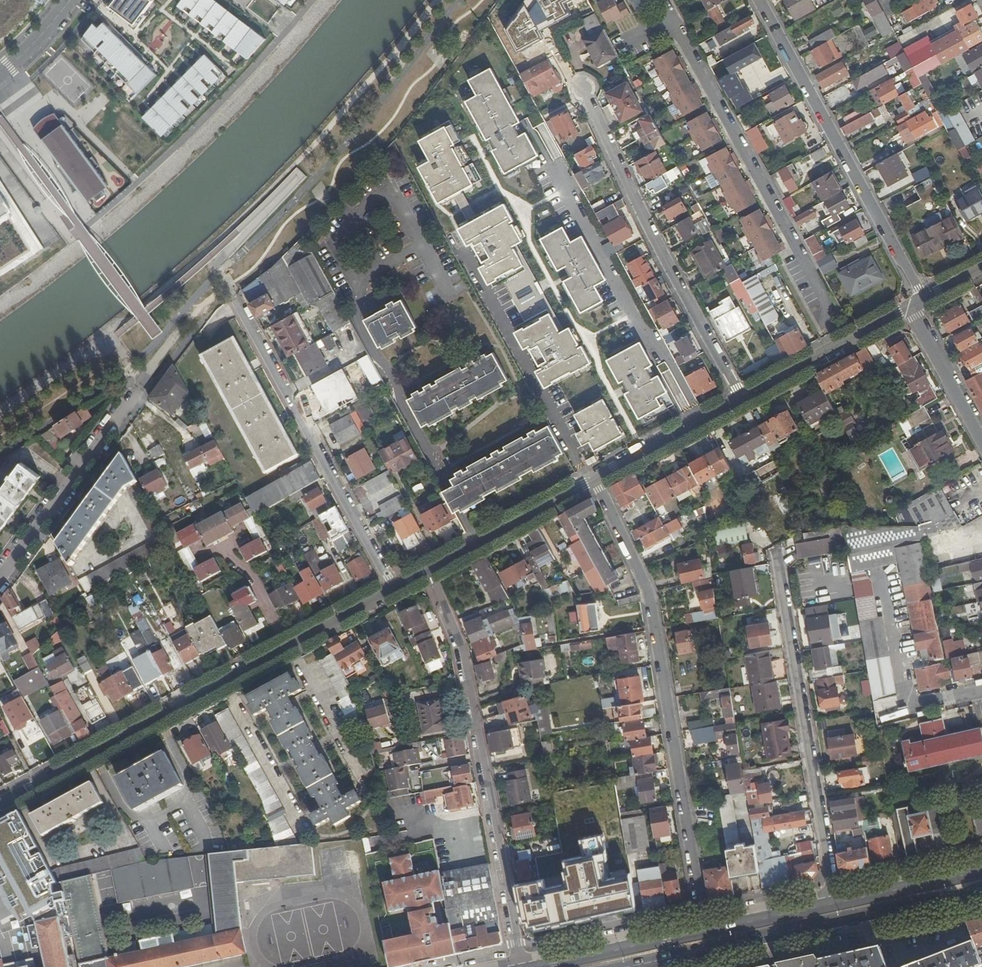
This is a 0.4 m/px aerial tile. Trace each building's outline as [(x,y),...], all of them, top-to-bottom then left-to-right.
[(109,5),(136,25),(155,0),(112,0),(109,5)] [(178,6),(248,60),(266,40),(214,0),(183,0),(178,6)] [(494,16),(503,21),(511,36),(519,22),(544,9),(548,17),(550,17),(578,2),(580,0),(504,0),(494,16)] [(630,16),(623,3),(617,6),(613,0),(603,0),(597,4),(608,23),(614,19),(616,23),(630,16)] [(636,12),(658,0),(629,0),(636,12)] [(708,11),(715,7),(728,0),(702,0),(708,11)] [(793,17),(803,12),(805,14),(814,9),(810,0),(784,0),(793,17)] [(872,17),(875,16),(887,36),(893,33),(885,19),(875,0),(863,0),(872,17)] [(888,0),(876,0),(886,19),(896,14),(888,0)] [(927,0),(921,0),(911,5),(913,7),(902,14),(907,23),(928,12),(924,6),(929,3),(927,0)] [(975,21),(978,19),(970,5),(956,13),(960,22),(958,23),(958,25),(955,27),(955,28),(957,31),(975,21)] [(715,7),(708,11),(712,17),(717,26),(724,23),(715,7)] [(835,9),(835,16),(846,15),(845,8),(835,9)] [(712,17),(708,11),(699,16),(702,22),(712,17)] [(803,12),(793,17),(795,20),(805,14),(803,12)] [(872,17),(884,38),(887,36),(875,16),(872,17)] [(612,49),(595,17),(582,24),(591,39),(585,42),(598,67),(617,57),(612,49)] [(753,23),(750,17),(712,37),(717,46),(720,44),(721,45),(742,33),(741,30),(753,23)] [(975,21),(957,31),(931,45),(907,59),(912,68),(917,78),(956,57),(964,53),(969,50),(967,48),(981,40),(981,34),(975,21)] [(94,24),(82,39),(138,94),(158,75),(104,23),(100,28),(94,24)] [(897,39),(903,35),(897,24),(891,28),(897,39)] [(853,28),(861,43),(866,40),(858,26),(853,28)] [(957,31),(955,28),(930,43),(931,45),(957,31)] [(809,42),(814,49),(836,37),(831,30),(809,42)] [(931,45),(930,43),(927,38),(903,51),(904,53),(907,59),(931,45)] [(820,69),(839,58),(833,47),(829,49),(825,43),(810,52),(820,69)] [(903,51),(899,44),(885,51),(890,61),(897,57),(904,53),(903,51)] [(965,55),(974,73),(981,69),(981,46),(965,55)] [(680,110),(684,117),(703,107),(699,99),(702,98),(694,85),(691,86),(683,72),(687,70),(679,57),(676,58),(672,52),(653,62),(657,68),(654,70),(663,85),(665,84),(672,96),(670,98),(677,112),(680,110)] [(899,62),(905,73),(912,68),(907,59),(904,53),(897,57),(899,62)] [(965,55),(964,53),(956,57),(967,77),(974,73),(965,55)] [(204,55),(143,117),(162,136),(224,74),(204,55)] [(882,65),(884,70),(899,62),(897,57),(890,61),(882,65)] [(729,67),(724,59),(715,64),(719,72),(729,67)] [(554,74),(546,60),(519,75),(532,97),(551,87),(554,94),(562,90),(558,83),(561,82),(556,73),(554,74)] [(848,75),(841,62),(815,76),(821,89),(848,75)] [(715,64),(709,67),(713,75),(719,72),(715,64)] [(882,65),(852,82),(856,91),(887,74),(884,70),(882,65)] [(921,85),(917,78),(912,68),(905,73),(904,73),(913,89),(921,85)] [(491,69),(468,81),(478,99),(466,105),(505,178),(539,160),(491,69)] [(974,73),(967,77),(962,80),(967,89),(980,82),(981,86),(981,69),(974,73)] [(737,108),(751,101),(746,90),(748,88),(741,77),(737,79),(734,72),(717,82),(722,91),(725,89),(730,98),(731,98),(737,108)] [(893,79),(871,91),(879,107),(899,96),(893,85),(896,83),(893,79)] [(622,121),(640,112),(627,86),(608,96),(622,121)] [(784,87),(769,95),(772,102),(765,106),(770,115),(793,103),(791,100),(794,99),(790,92),(788,93),(784,87)] [(923,109),(924,112),(932,107),(923,90),(919,92),(927,107),(923,109)] [(895,118),(899,125),(911,119),(909,117),(917,112),(918,113),(920,112),(916,105),(914,107),(907,93),(899,97),(904,106),(907,111),(899,115),(895,118)] [(772,102),(769,95),(762,98),(765,106),(772,102)] [(944,112),(939,102),(937,103),(932,96),(928,98),(933,107),(938,115),(944,112)] [(840,129),(844,136),(881,116),(883,121),(890,117),(884,106),(864,116),(847,126),(840,129)] [(896,110),(899,115),(907,111),(904,106),(896,110)] [(955,129),(964,124),(955,106),(944,112),(953,130),(955,129)] [(847,126),(864,116),(860,110),(843,119),(847,126)] [(947,133),(953,130),(944,112),(938,115),(945,128),(947,133)] [(43,119),(34,128),(58,162),(55,164),(74,193),(79,189),(88,201),(93,197),(97,201),(106,195),(103,190),(108,186),(96,168),(100,166),(93,157),(89,159),(55,113),(43,119)] [(775,125),(779,132),(780,135),(774,138),(778,145),(783,142),(783,143),(806,131),(805,130),(807,128),(807,125),(806,123),(804,122),(801,123),(800,121),(798,122),(793,113),(774,123),(775,125)] [(926,117),(924,113),(906,123),(914,139),(935,127),(929,116),(926,117)] [(574,135),(564,114),(550,121),(559,142),(574,135)] [(710,121),(707,114),(688,124),(691,131),(689,132),(696,147),(699,145),(703,151),(721,141),(718,134),(721,132),(714,119),(710,121)] [(745,133),(751,130),(741,114),(736,116),(745,133)] [(640,120),(648,135),(657,129),(650,115),(640,120)] [(461,140),(450,120),(434,128),(436,132),(421,140),(432,161),(420,167),(439,202),(454,194),(470,223),(458,229),(467,245),(479,238),(492,261),(479,268),(488,285),(490,284),(492,287),(502,282),(524,324),(515,329),(517,333),(516,334),(523,348),(535,342),(548,367),(537,373),(545,387),(590,363),(581,346),(579,346),(569,327),(559,332),(512,246),(522,241),(512,221),(514,220),(505,203),(475,219),(460,190),(481,178),(473,163),(469,164),(457,142),(461,140)] [(974,141),(964,124),(955,129),(964,147),(974,141)] [(629,125),(615,132),(618,139),(632,131),(629,125)] [(773,135),(779,132),(775,125),(770,128),(773,135)] [(655,149),(665,143),(657,129),(648,135),(640,139),(644,146),(649,144),(652,142),(653,144),(655,149)] [(760,144),(752,129),(751,130),(745,133),(753,148),(760,144)] [(964,147),(955,129),(953,130),(947,133),(957,150),(964,147)] [(596,158),(592,147),(575,156),(582,169),(594,163),(593,160),(596,158)] [(972,162),(964,147),(957,150),(965,166),(972,162)] [(736,196),(743,210),(755,203),(751,196),(754,194),(747,181),(744,183),(737,169),(740,167),(733,155),(730,157),(725,148),(706,158),(710,166),(708,167),(716,182),(718,180),(725,193),(723,194),(726,201),(736,196)] [(826,155),(822,148),(810,155),(814,162),(826,155)] [(661,176),(666,173),(654,152),(636,162),(648,183),(661,176)] [(880,170),(884,178),(886,176),(887,179),(891,185),(907,176),(898,160),(880,170)] [(636,162),(633,164),(645,185),(646,185),(648,183),(636,162)] [(599,163),(586,169),(583,170),(590,184),(603,178),(600,172),(603,170),(599,163)] [(778,172),(769,177),(771,181),(773,179),(780,176),(789,193),(796,189),(792,181),(798,178),(791,166),(778,173),(778,172)] [(914,183),(927,176),(923,169),(910,176),(914,183)] [(840,192),(829,173),(813,182),(824,201),(840,192)] [(577,174),(574,175),(582,191),(586,189),(577,174)] [(648,183),(646,185),(650,192),(653,190),(655,194),(668,187),(661,176),(648,183)] [(773,179),(771,181),(782,200),(784,199),(773,179)] [(45,248),(0,181),(0,276),(45,248)] [(981,212),(981,197),(978,189),(954,202),(965,222),(981,212)] [(825,228),(839,220),(836,214),(848,207),(841,193),(825,202),(826,203),(831,213),(832,216),(821,222),(825,228)] [(736,213),(743,210),(736,196),(726,201),(730,209),(733,207),(736,213)] [(782,201),(786,208),(792,205),(788,198),(784,200),(782,201)] [(685,210),(679,199),(664,208),(670,219),(685,210)] [(591,207),(594,212),(605,206),(602,200),(591,207)] [(621,200),(595,214),(599,223),(617,254),(623,251),(619,243),(631,236),(621,219),(620,219),(616,212),(624,207),(621,200)] [(831,213),(826,203),(821,206),(826,216),(831,213)] [(693,208),(696,213),(701,210),(699,205),(693,208)] [(747,216),(770,257),(785,249),(781,242),(778,244),(770,230),(773,229),(766,215),(763,217),(759,210),(747,216)] [(815,216),(811,210),(795,219),(798,225),(815,216)] [(951,243),(964,236),(953,216),(944,221),(939,213),(922,223),(926,230),(912,237),(923,258),(941,248),(939,243),(948,238),(951,243)] [(760,263),(770,257),(747,216),(740,221),(744,228),(741,229),(749,243),(752,241),(758,254),(756,256),(760,263)] [(696,233),(699,237),(712,230),(706,218),(692,226),(688,218),(676,224),(684,239),(696,233)] [(850,223),(849,222),(830,231),(832,234),(838,244),(845,240),(847,243),(864,234),(856,220),(850,223)] [(565,226),(544,237),(560,267),(566,264),(572,275),(564,279),(582,313),(603,301),(594,283),(606,277),(584,234),(572,240),(565,226)] [(804,227),(798,230),(803,240),(809,237),(804,227)] [(721,243),(727,240),(722,229),(716,231),(721,243)] [(809,237),(803,240),(812,256),(820,251),(821,251),(812,235),(809,237)] [(868,242),(864,236),(853,242),(857,249),(868,242)] [(250,303),(249,305),(256,318),(301,294),(308,306),(333,292),(303,237),(285,255),(281,258),(277,262),(273,266),(242,291),(250,303)] [(693,252),(708,278),(722,270),(726,268),(711,241),(693,252)] [(820,251),(812,256),(816,262),(824,258),(820,251)] [(837,266),(830,254),(824,258),(816,262),(823,274),(837,266)] [(636,279),(631,281),(636,289),(654,279),(645,262),(643,263),(640,258),(628,265),(636,279)] [(840,270),(842,274),(861,264),(859,260),(858,259),(840,270)] [(861,264),(842,274),(841,275),(851,294),(880,279),(869,259),(867,261),(861,264)] [(730,284),(739,278),(732,264),(726,268),(722,270),(730,284)] [(777,320),(753,277),(741,283),(765,326),(777,320)] [(664,293),(655,278),(654,279),(636,289),(644,304),(664,293)] [(976,288),(970,291),(976,302),(981,299),(976,288)] [(333,292),(308,306),(317,308),(331,335),(336,333),(350,325),(333,292)] [(726,343),(750,330),(738,307),(735,309),(729,297),(721,301),(723,304),(710,312),(726,343)] [(672,310),(667,300),(652,308),(664,329),(679,321),(675,315),(673,316),(670,311),(672,310)] [(379,349),(416,329),(402,302),(364,322),(379,349)] [(941,316),(950,332),(969,322),(960,305),(941,316)] [(981,317),(981,307),(969,313),(974,322),(981,317)] [(296,312),(271,325),(289,358),(296,354),(313,345),(296,312)] [(673,341),(688,332),(684,325),(669,334),(673,341)] [(954,337),(962,350),(978,341),(971,328),(954,337)] [(784,359),(806,347),(797,330),(774,341),(776,345),(784,359)] [(336,333),(331,335),(330,336),(336,347),(342,344),(336,333)] [(336,347),(330,336),(321,340),(328,351),(336,347)] [(686,362),(698,356),(687,337),(676,343),(686,362)] [(321,340),(313,345),(296,354),(307,375),(326,366),(317,349),(323,346),(321,340)] [(641,340),(607,358),(641,419),(665,406),(660,396),(670,391),(660,372),(653,376),(648,367),(654,364),(641,340)] [(297,458),(233,341),(203,358),(267,474),(297,458)] [(887,357),(894,369),(896,368),(912,358),(903,342),(889,350),(892,354),(887,357)] [(981,372),(981,348),(979,344),(961,353),(961,354),(967,364),(974,377),(981,372)] [(777,363),(784,359),(776,345),(765,350),(771,361),(777,363)] [(865,348),(815,376),(824,391),(825,393),(844,383),(843,380),(862,370),(865,376),(872,372),(877,370),(865,348)] [(422,428),(507,381),(493,354),(474,365),(473,361),(466,365),(467,368),(432,387),(431,385),(424,388),(425,391),(407,401),(422,428)] [(384,387),(367,356),(348,367),(359,388),(355,390),(360,400),(384,387)] [(938,399),(915,357),(912,358),(896,368),(901,377),(903,376),(909,387),(905,390),(908,396),(913,393),(921,408),(938,399)] [(188,393),(174,367),(150,400),(172,416),(188,393)] [(326,405),(355,390),(359,388),(348,367),(314,385),(326,405)] [(696,396),(714,386),(704,369),(686,378),(696,396)] [(974,377),(965,382),(981,412),(981,372),(974,377)] [(825,393),(824,391),(798,405),(808,423),(834,409),(825,393)] [(797,403),(798,405),(815,396),(814,394),(797,403)] [(603,401),(576,416),(584,431),(576,435),(583,447),(590,443),(595,451),(622,435),(603,401)] [(370,438),(352,405),(346,408),(350,415),(360,434),(339,445),(343,452),(370,438)] [(350,415),(346,408),(340,412),(344,418),(350,415)] [(921,408),(906,417),(913,430),(918,427),(920,431),(905,440),(921,468),(954,450),(943,431),(936,434),(921,408)] [(769,448),(773,454),(782,449),(780,445),(787,441),(787,438),(786,435),(797,429),(787,411),(758,427),(766,441),(769,448)] [(838,417),(853,446),(861,441),(850,423),(853,421),(848,411),(838,417)] [(748,423),(754,420),(749,412),(744,415),(748,423)] [(82,424),(74,413),(57,425),(54,426),(62,437),(82,424)] [(360,434),(350,415),(344,418),(329,426),(339,445),(360,434)] [(178,420),(175,424),(184,432),(187,429),(178,420)] [(507,485),(563,454),(549,427),(536,434),(535,431),(528,434),(529,437),(500,454),(498,451),(491,454),(493,458),(464,473),(462,470),(455,474),(456,477),(451,480),(454,486),(442,493),(444,496),(447,502),(454,514),(497,490),(507,485)] [(766,441),(758,427),(730,443),(738,457),(745,453),(749,461),(754,458),(750,451),(755,448),(757,452),(763,449),(761,445),(766,441)] [(51,430),(43,434),(49,446),(58,442),(51,430)] [(713,437),(719,448),(726,445),(720,433),(713,437)] [(388,458),(383,461),(383,462),(388,471),(390,474),(417,460),(406,440),(385,452),(388,458)] [(222,455),(216,443),(183,459),(189,471),(203,465),(222,455)] [(148,453),(151,459),(162,452),(159,447),(148,453)] [(719,483),(734,475),(719,448),(689,465),(690,466),(699,483),(700,484),(714,476),(719,483)] [(772,454),(773,454),(769,448),(768,449),(770,453),(764,456),(768,463),(775,460),(772,454)] [(374,470),(363,449),(347,458),(358,478),(374,470)] [(158,460),(165,456),(162,452),(151,459),(158,460)] [(138,483),(122,455),(109,473),(107,472),(104,477),(105,478),(88,501),(87,500),(83,505),(85,506),(68,528),(67,527),(63,532),(64,533),(56,545),(69,567),(71,565),(72,566),(75,563),(73,562),(77,556),(78,557),(118,504),(116,503),(126,489),(154,540),(141,548),(78,582),(84,593),(171,546),(137,484),(138,483)] [(388,471),(383,462),(378,464),(383,474),(388,471)] [(0,492),(0,532),(6,524),(8,524),(11,520),(10,518),(27,494),(29,495),(33,491),(31,489),(40,477),(21,463),(12,475),(11,475),(9,478),(10,478),(0,492)] [(207,472),(203,465),(189,471),(193,479),(207,472)] [(676,496),(699,483),(690,466),(687,468),(686,467),(667,479),(676,496)] [(320,481),(313,467),(301,474),(293,478),(248,504),(255,516),(255,517),(287,499),(303,491),(315,484),(320,481)] [(293,478),(301,474),(297,467),(289,472),(293,478)] [(824,478),(820,470),(814,473),(818,481),(824,478)] [(168,487),(159,471),(140,481),(149,497),(156,493),(157,496),(165,491),(164,489),(168,487)] [(394,482),(390,474),(388,471),(383,474),(364,483),(371,495),(394,482)] [(635,475),(611,487),(620,507),(621,507),(627,503),(628,506),(630,510),(633,508),(630,502),(646,494),(635,475)] [(675,497),(665,479),(646,490),(656,508),(675,497)] [(330,512),(315,484),(303,491),(307,498),(305,499),(308,504),(316,520),(319,518),(330,512)] [(939,487),(906,505),(918,526),(919,526),(935,521),(953,512),(939,487)] [(307,498),(303,491),(287,499),(290,505),(295,502),(296,504),(302,501),(304,506),(308,504),(305,499),(307,498)] [(407,506),(401,495),(379,507),(382,512),(376,515),(380,521),(404,508),(407,506)] [(597,511),(591,499),(567,512),(583,540),(608,585),(620,578),(615,570),(612,571),(584,519),(597,511)] [(449,522),(456,518),(454,514),(447,502),(444,504),(431,511),(422,516),(431,532),(449,523),(449,522)] [(427,504),(418,509),(422,516),(431,511),(427,504)] [(243,523),(249,519),(242,505),(223,515),(223,514),(221,515),(223,519),(229,532),(231,531),(230,530),(243,523)] [(906,505),(899,509),(907,526),(919,526),(918,526),(906,505)] [(697,517),(706,514),(705,506),(693,511),(697,517)] [(349,533),(336,509),(330,512),(319,518),(323,526),(328,523),(333,533),(329,535),(329,537),(333,542),(343,536),(349,533)] [(890,514),(897,526),(905,526),(907,526),(899,509),(890,514)] [(696,516),(693,511),(686,514),(688,519),(696,516)] [(583,540),(567,512),(559,516),(575,544),(583,540)] [(953,512),(935,521),(942,519),(944,531),(958,528),(961,527),(953,512)] [(223,519),(221,515),(201,526),(203,530),(223,519)] [(368,520),(371,526),(380,521),(376,515),(368,520)] [(413,533),(420,530),(412,515),(409,516),(393,524),(407,550),(419,543),(413,533)] [(260,526),(255,517),(255,516),(249,519),(243,523),(249,533),(260,526)] [(323,526),(319,518),(316,520),(312,523),(322,541),(329,537),(329,535),(323,526)] [(584,519),(612,571),(614,570),(586,518),(584,519)] [(630,533),(634,542),(641,538),(663,526),(659,518),(630,533)] [(229,532),(223,519),(203,530),(198,533),(202,541),(203,540),(205,545),(210,542),(212,545),(227,537),(226,534),(229,532)] [(663,526),(641,538),(647,547),(669,536),(668,535),(682,528),(677,519),(670,523),(663,526)] [(747,541),(743,519),(714,525),(717,546),(747,541)] [(935,521),(938,532),(944,531),(942,519),(935,521)] [(919,526),(921,537),(938,532),(935,521),(919,526)] [(266,537),(260,526),(249,533),(254,543),(260,540),(266,537)] [(843,526),(848,556),(850,571),(863,568),(899,561),(896,548),(920,543),(923,556),(925,556),(923,548),(921,538),(908,541),(905,526),(897,526),(857,526),(843,526)] [(907,526),(905,526),(908,541),(921,538),(921,537),(919,526),(907,526)] [(198,533),(194,527),(177,536),(180,543),(198,533)] [(556,560),(538,528),(529,533),(535,544),(528,549),(533,557),(527,560),(530,565),(536,577),(542,574),(540,569),(556,560)] [(845,550),(841,528),(803,534),(804,542),(795,543),(797,558),(845,550)] [(358,542),(352,532),(349,533),(343,536),(349,547),(358,542)] [(198,533),(180,543),(184,550),(188,548),(202,541),(198,533)] [(349,547),(343,536),(333,542),(339,553),(349,547)] [(669,536),(655,543),(656,545),(670,538),(669,536)] [(260,540),(254,543),(240,551),(240,552),(246,549),(252,561),(266,553),(260,540)] [(597,593),(611,592),(608,585),(583,540),(575,544),(572,546),(597,593)] [(896,548),(899,561),(921,660),(930,658),(931,661),(935,660),(935,657),(943,656),(927,581),(928,580),(923,556),(920,543),(896,548)] [(755,562),(753,556),(751,544),(742,546),(739,547),(742,564),(746,563),(746,564),(755,563),(755,562)] [(184,550),(177,554),(182,564),(194,558),(188,548),(184,550)] [(246,549),(240,552),(247,564),(252,561),(246,549)] [(314,553),(305,558),(320,585),(322,584),(326,593),(343,584),(332,565),(323,570),(320,565),(314,553)] [(360,556),(353,560),(355,563),(348,566),(357,581),(370,574),(360,556)] [(683,583),(711,576),(711,575),(710,556),(678,564),(683,583)] [(194,558),(182,564),(188,574),(194,571),(199,568),(194,558)] [(478,574),(495,605),(509,600),(490,566),(490,567),(486,559),(475,565),(480,573),(478,574)] [(323,570),(332,565),(330,560),(320,565),(323,570)] [(215,566),(213,561),(199,568),(194,571),(197,576),(215,566)] [(532,586),(539,583),(536,577),(530,565),(527,567),(524,561),(515,566),(509,569),(500,575),(507,587),(513,584),(514,587),(519,585),(523,583),(521,579),(527,576),(532,586)] [(980,579),(981,579),(981,561),(973,563),(975,575),(980,574),(980,579)] [(960,564),(961,572),(972,571),(971,562),(960,564)] [(59,563),(51,567),(52,570),(41,575),(40,573),(39,574),(50,596),(71,585),(59,563)] [(219,574),(215,566),(197,576),(201,584),(219,574)] [(40,573),(41,575),(52,570),(51,567),(40,573)] [(756,596),(752,567),(730,571),(736,607),(750,605),(749,598),(756,596)] [(863,568),(850,571),(855,599),(859,621),(878,617),(872,581),(863,568)] [(305,584),(295,590),(303,606),(323,595),(309,570),(300,575),(305,584)] [(539,583),(543,591),(550,588),(542,574),(536,577),(539,583)] [(688,624),(718,619),(711,578),(693,582),(695,590),(697,589),(701,613),(687,615),(688,624)] [(548,599),(573,589),(568,581),(550,588),(543,591),(548,599)] [(973,585),(976,602),(980,602),(981,601),(981,583),(973,585)] [(291,586),(270,598),(277,612),(299,600),(291,586)] [(10,590),(3,601),(13,619),(20,632),(40,620),(34,608),(23,614),(20,608),(10,590)] [(247,590),(238,595),(256,629),(258,628),(247,608),(255,604),(247,590)] [(256,629),(238,595),(232,598),(249,629),(249,628),(251,631),(256,629)] [(639,595),(638,595),(617,601),(619,607),(640,602),(639,595)] [(94,596),(88,599),(86,600),(90,607),(98,603),(94,596)] [(249,629),(232,598),(235,603),(229,606),(243,631),(249,629)] [(46,601),(39,605),(47,620),(55,616),(46,601)] [(971,616),(979,612),(973,602),(965,606),(971,616)] [(581,633),(588,632),(600,630),(597,604),(578,606),(579,612),(570,613),(571,624),(580,623),(581,633)] [(826,604),(805,608),(807,619),(828,615),(826,604)] [(418,608),(400,615),(407,632),(413,629),(417,638),(416,639),(427,666),(441,661),(433,641),(434,641),(427,623),(424,624),(422,617),(418,608)] [(465,624),(473,643),(488,636),(515,626),(508,611),(476,624),(474,620),(465,624)] [(552,642),(557,641),(552,612),(548,613),(552,642)] [(807,619),(812,649),(833,646),(828,615),(807,619)] [(536,649),(531,616),(518,618),(519,624),(520,625),(522,625),(525,645),(523,645),(524,651),(536,649)] [(878,617),(859,621),(862,641),(867,671),(869,680),(871,693),(873,701),(896,696),(882,617),(878,617)] [(195,627),(186,632),(189,637),(200,656),(217,647),(218,650),(227,646),(219,632),(213,619),(196,629),(195,627)] [(143,621),(136,625),(141,634),(145,642),(153,639),(153,638),(149,630),(148,630),(143,621)] [(170,623),(164,626),(168,635),(175,631),(170,623)] [(772,644),(768,624),(747,627),(750,648),(772,644)] [(16,645),(7,625),(0,629),(0,655),(16,645)] [(227,646),(230,652),(246,643),(238,628),(233,630),(231,626),(219,632),(227,646)] [(948,628),(940,630),(947,659),(967,654),(964,641),(951,643),(948,628)] [(401,651),(390,630),(369,642),(380,662),(401,651)] [(689,638),(688,631),(677,633),(680,654),(691,652),(689,641),(692,640),(691,637),(689,638)] [(638,658),(633,633),(607,638),(608,646),(620,645),(622,661),(638,658)] [(145,642),(141,634),(134,638),(144,656),(146,655),(149,659),(143,662),(154,682),(164,676),(145,642)] [(481,661),(493,656),(496,655),(488,636),(473,643),(481,661)] [(200,656),(189,637),(174,645),(184,664),(200,656)] [(26,644),(33,655),(40,649),(33,638),(26,644)] [(157,645),(153,638),(153,639),(145,642),(164,676),(173,671),(163,652),(157,655),(155,650),(156,649),(154,646),(157,645)] [(344,651),(337,639),(326,644),(332,655),(346,680),(357,673),(352,665),(366,657),(358,643),(344,651)] [(592,641),(562,643),(562,651),(593,650),(592,641)] [(1,660),(19,650),(16,645),(0,655),(0,658),(1,660)] [(159,648),(157,645),(154,646),(156,649),(155,650),(157,655),(163,652),(160,647),(159,648)] [(833,646),(812,649),(815,670),(810,671),(812,680),(816,679),(844,675),(842,666),(826,668),(824,661),(831,660),(829,651),(837,650),(838,645),(833,646)] [(64,649),(54,654),(59,663),(48,668),(54,679),(74,669),(64,649)] [(716,665),(725,664),(725,658),(723,650),(714,652),(716,665)] [(745,655),(750,685),(752,685),(771,682),(769,668),(766,669),(764,651),(745,655)] [(498,661),(505,658),(503,652),(496,655),(493,656),(495,660),(497,659),(498,661)] [(980,664),(977,652),(952,658),(955,669),(949,671),(951,678),(952,683),(972,679),(971,676),(972,675),(970,666),(980,664)] [(130,662),(132,666),(137,663),(133,654),(127,657),(130,662)] [(346,680),(332,655),(320,662),(342,701),(339,703),(345,715),(343,717),(350,730),(362,724),(353,695),(350,688),(346,680)] [(77,660),(84,674),(92,670),(84,657),(77,660)] [(39,668),(34,659),(26,663),(31,673),(39,668)] [(531,689),(544,685),(543,677),(545,676),(542,659),(520,663),(525,691),(531,689)] [(144,687),(137,675),(132,666),(130,662),(110,673),(123,698),(124,698),(144,687)] [(494,677),(490,662),(477,665),(481,681),(494,677)] [(951,678),(949,671),(948,664),(935,667),(939,686),(945,685),(943,679),(951,678)] [(920,690),(939,686),(935,667),(935,666),(916,670),(920,690)] [(114,703),(123,698),(110,673),(107,667),(104,669),(108,675),(101,679),(104,685),(100,687),(105,696),(109,694),(114,703)] [(39,668),(31,673),(17,681),(19,685),(24,683),(27,687),(45,678),(39,668)] [(74,687),(84,681),(78,670),(67,676),(74,687)] [(143,672),(137,675),(144,687),(150,684),(143,672)] [(844,675),(816,679),(821,708),(839,705),(836,685),(845,683),(844,675)] [(289,676),(254,696),(263,712),(267,710),(274,723),(272,724),(288,753),(290,751),(300,770),(298,771),(314,799),(316,798),(323,811),(311,817),(317,827),(331,819),(335,827),(351,817),(347,810),(361,802),(356,792),(344,799),(337,787),(339,785),(324,758),(321,759),(312,741),(313,740),(312,739),(313,738),(297,710),(295,711),(288,699),(301,691),(296,682),(293,683),(289,676)] [(619,680),(623,706),(640,703),(638,693),(642,693),(639,676),(619,680)] [(864,694),(871,693),(869,680),(862,682),(864,694)] [(779,708),(775,681),(771,682),(752,685),(757,711),(779,708)] [(79,742),(90,736),(61,683),(51,689),(63,711),(75,734),(79,742)] [(725,725),(735,723),(729,689),(701,693),(703,700),(721,698),(725,725)] [(9,695),(13,703),(22,698),(18,690),(9,695)] [(263,712),(254,696),(247,699),(251,706),(249,708),(254,717),(263,712)] [(507,713),(533,704),(532,702),(527,703),(525,696),(504,703),(499,705),(501,714),(507,713)] [(873,701),(874,712),(877,726),(908,719),(905,706),(898,708),(896,696),(873,701)] [(21,731),(22,730),(25,728),(26,723),(34,720),(22,698),(13,703),(7,706),(15,721),(14,725),(16,729),(21,731)] [(423,735),(449,729),(448,719),(444,719),(441,701),(418,706),(423,735)] [(84,711),(92,725),(106,718),(98,703),(84,711)] [(623,706),(619,707),(622,722),(643,719),(640,703),(623,706)] [(743,703),(744,718),(752,717),(750,703),(743,703)] [(534,707),(533,704),(507,713),(510,723),(531,716),(529,709),(534,707)] [(371,730),(382,727),(390,724),(384,706),(366,712),(371,730)] [(227,710),(214,717),(218,724),(222,733),(225,740),(231,749),(261,800),(270,788),(227,710)] [(54,746),(75,734),(63,711),(41,723),(54,746)] [(540,736),(550,734),(547,713),(536,715),(540,736)] [(946,735),(942,718),(920,722),(924,740),(910,743),(908,739),(901,741),(906,761),(904,761),(905,765),(907,765),(909,771),(910,771),(910,770),(981,752),(981,733),(981,727),(946,735)] [(27,737),(40,730),(34,720),(26,723),(25,728),(22,730),(27,737)] [(631,740),(646,737),(643,720),(624,724),(626,741),(631,740)] [(691,730),(712,727),(711,720),(686,723),(688,731),(691,730)] [(769,760),(791,756),(789,741),(787,741),(785,734),(788,734),(786,721),(763,725),(769,760)] [(740,758),(735,723),(725,725),(712,727),(691,730),(693,745),(716,741),(716,739),(726,737),(730,759),(737,758),(740,758)] [(10,734),(5,724),(0,727),(0,728),(4,737),(10,734)] [(222,733),(218,724),(215,725),(224,741),(225,740),(222,733)] [(224,741),(215,725),(201,733),(212,753),(218,750),(220,755),(231,749),(225,740),(224,741)] [(517,725),(488,730),(492,752),(521,747),(517,725)] [(845,736),(843,729),(827,732),(831,759),(856,754),(852,735),(845,736)] [(200,737),(183,747),(193,765),(210,755),(200,737)] [(653,753),(650,737),(646,737),(631,740),(634,756),(653,753)] [(446,753),(441,754),(442,760),(465,756),(462,738),(444,741),(446,753)] [(548,754),(552,753),(550,742),(541,744),(543,754),(548,754)] [(420,750),(418,743),(399,747),(400,753),(393,755),(396,769),(386,771),(391,799),(408,796),(406,789),(408,789),(404,767),(420,764),(418,750),(420,750)] [(0,759),(0,770),(4,778),(13,774),(11,770),(20,765),(14,752),(12,753),(11,751),(8,752),(9,754),(0,759)] [(183,786),(165,754),(118,780),(136,812),(183,786)] [(656,769),(653,754),(633,758),(636,775),(652,772),(656,772),(656,769)] [(883,763),(882,755),(862,758),(863,766),(883,763)] [(742,792),(737,758),(730,759),(727,760),(728,766),(726,766),(731,794),(742,792)] [(195,765),(197,772),(209,769),(208,762),(195,765)] [(472,783),(468,767),(452,769),(456,786),(472,783)] [(762,778),(760,768),(743,771),(744,781),(762,778)] [(865,783),(862,768),(839,772),(841,782),(842,787),(865,783)] [(422,781),(439,779),(438,770),(421,773),(422,781)] [(526,770),(508,773),(509,781),(505,782),(509,806),(532,802),(526,770)] [(656,800),(652,772),(636,775),(614,779),(615,783),(616,789),(638,785),(641,803),(656,800)] [(748,804),(761,801),(761,802),(772,800),(769,783),(765,784),(765,782),(753,784),(753,790),(746,791),(746,792),(748,804)] [(620,813),(616,789),(615,783),(552,794),(568,889),(631,879),(627,855),(620,813)] [(104,805),(92,784),(32,817),(43,838),(51,834),(52,834),(69,825),(68,824),(72,822),(73,823),(75,822),(75,821),(78,819),(79,820),(94,811),(94,810),(104,805)] [(471,808),(466,785),(422,793),(420,794),(422,807),(436,804),(435,798),(446,796),(455,795),(458,810),(471,808)] [(285,815),(270,788),(261,800),(277,848),(299,846),(282,816),(285,815)] [(449,811),(458,810),(455,795),(446,796),(449,811)] [(757,861),(755,850),(754,845),(745,847),(745,843),(739,844),(731,795),(717,797),(729,867),(731,877),(759,872),(757,861)] [(835,829),(833,829),(834,834),(852,830),(859,828),(857,820),(862,819),(860,808),(856,809),(854,798),(831,802),(835,829)] [(749,811),(762,809),(761,801),(748,804),(749,811)] [(671,834),(667,806),(649,809),(654,837),(671,834)] [(935,851),(946,848),(937,806),(919,809),(920,814),(910,816),(908,807),(897,809),(907,857),(918,855),(914,837),(931,833),(935,851)] [(750,820),(768,817),(767,808),(762,809),(749,811),(750,820)] [(643,810),(620,813),(627,855),(650,851),(643,810)] [(804,826),(802,811),(768,817),(750,820),(754,845),(755,850),(761,849),(770,848),(768,836),(764,836),(764,832),(804,826)] [(0,823),(0,875),(26,921),(33,917),(36,924),(39,923),(60,919),(57,905),(67,903),(65,894),(55,896),(52,886),(57,884),(51,873),(19,813),(0,823)] [(513,817),(514,827),(517,839),(517,840),(535,836),(531,813),(513,817)] [(421,835),(423,842),(433,840),(436,850),(441,849),(454,846),(452,834),(476,829),(474,819),(401,833),(402,838),(421,835)] [(864,835),(863,827),(859,828),(852,830),(853,837),(864,835)] [(891,855),(886,836),(868,840),(873,859),(891,855)] [(466,862),(471,862),(483,859),(480,842),(463,845),(466,862)] [(806,851),(812,849),(811,842),(797,844),(799,852),(806,851)] [(254,851),(230,853),(209,855),(216,936),(214,936),(162,948),(160,948),(158,939),(144,942),(144,943),(142,943),(143,952),(141,952),(112,959),(110,959),(91,876),(57,884),(52,886),(55,896),(65,894),(67,903),(57,905),(60,919),(39,923),(36,924),(45,966),(71,966),(66,944),(71,942),(70,939),(75,938),(81,966),(190,966),(218,961),(246,955),(240,930),(237,884),(298,878),(315,876),(312,845),(299,846),(277,848),(254,851)] [(550,855),(559,853),(561,853),(560,847),(549,848),(550,855)] [(849,851),(837,854),(839,866),(846,870),(871,865),(867,847),(852,850),(852,847),(848,848),(849,851)] [(815,857),(813,849),(812,849),(806,851),(808,858),(815,857)] [(146,862),(139,850),(134,853),(133,851),(127,854),(126,853),(121,855),(120,854),(115,857),(114,856),(109,859),(108,857),(102,860),(101,859),(96,862),(95,861),(90,864),(89,862),(83,865),(83,864),(77,867),(76,865),(70,868),(70,867),(64,870),(64,869),(58,871),(57,870),(51,873),(57,884),(91,876),(110,871),(146,862)] [(520,880),(532,878),(531,874),(534,873),(534,871),(531,871),(528,859),(532,858),(531,850),(520,852),(521,861),(517,861),(520,880)] [(803,859),(808,858),(806,851),(799,852),(792,854),(795,866),(804,864),(803,859)] [(389,966),(403,966),(456,956),(450,924),(437,926),(435,916),(433,916),(433,914),(434,913),(432,904),(446,901),(440,871),(413,876),(408,854),(389,858),(395,880),(383,883),(390,913),(408,908),(414,935),(384,942),(389,966)] [(790,883),(812,878),(817,870),(816,861),(804,864),(795,866),(792,854),(784,855),(790,883)] [(784,884),(790,883),(784,855),(777,857),(784,884)] [(194,888),(187,858),(146,862),(110,871),(118,904),(194,888)] [(450,924),(456,956),(500,946),(502,943),(501,934),(488,936),(485,921),(498,918),(487,865),(440,874),(444,893),(450,924)] [(715,899),(734,895),(731,877),(729,867),(707,871),(706,865),(703,866),(709,895),(715,899)] [(638,917),(667,910),(664,894),(661,876),(660,874),(660,869),(638,873),(639,883),(632,884),(638,917)] [(661,876),(664,894),(667,894),(668,901),(681,899),(676,873),(661,876)] [(527,891),(540,888),(539,881),(526,883),(527,891)] [(515,886),(517,893),(527,891),(526,883),(515,886)] [(567,905),(548,909),(551,925),(570,921),(567,905)] [(541,906),(534,907),(522,910),(525,929),(545,925),(541,906)] [(981,965),(981,920),(966,924),(973,943),(981,965)] [(162,948),(214,936),(212,927),(161,939),(162,948)] [(111,949),(112,959),(141,952),(140,943),(111,949)] [(981,965),(973,943),(934,958),(909,966),(981,966),(981,965)] [(880,948),(818,961),(822,966),(887,966),(880,948)] [(818,961),(815,957),(777,965),(778,966),(822,966),(818,961)]
